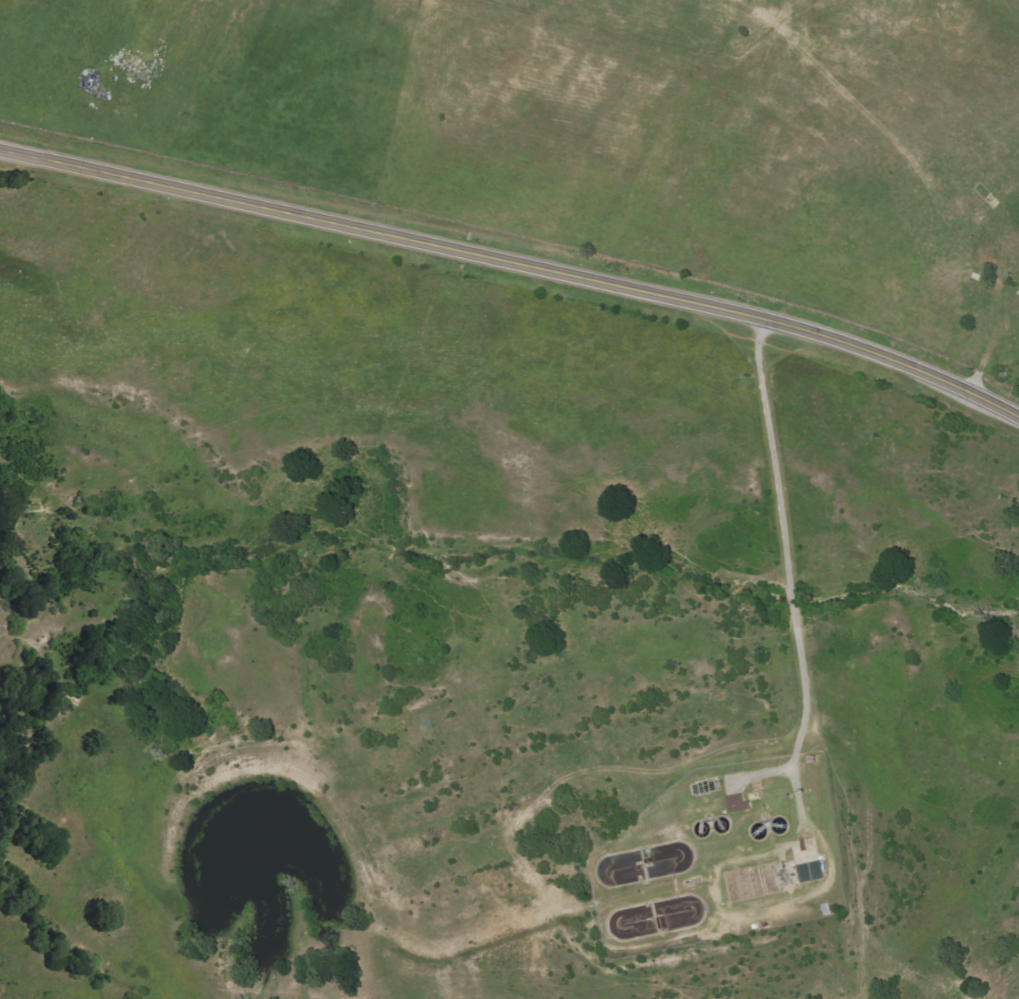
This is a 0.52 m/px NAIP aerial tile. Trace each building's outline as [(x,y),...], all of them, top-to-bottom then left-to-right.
[(755,809),(753,802),(747,803),(745,794),(729,799),(733,815),(755,809)]
